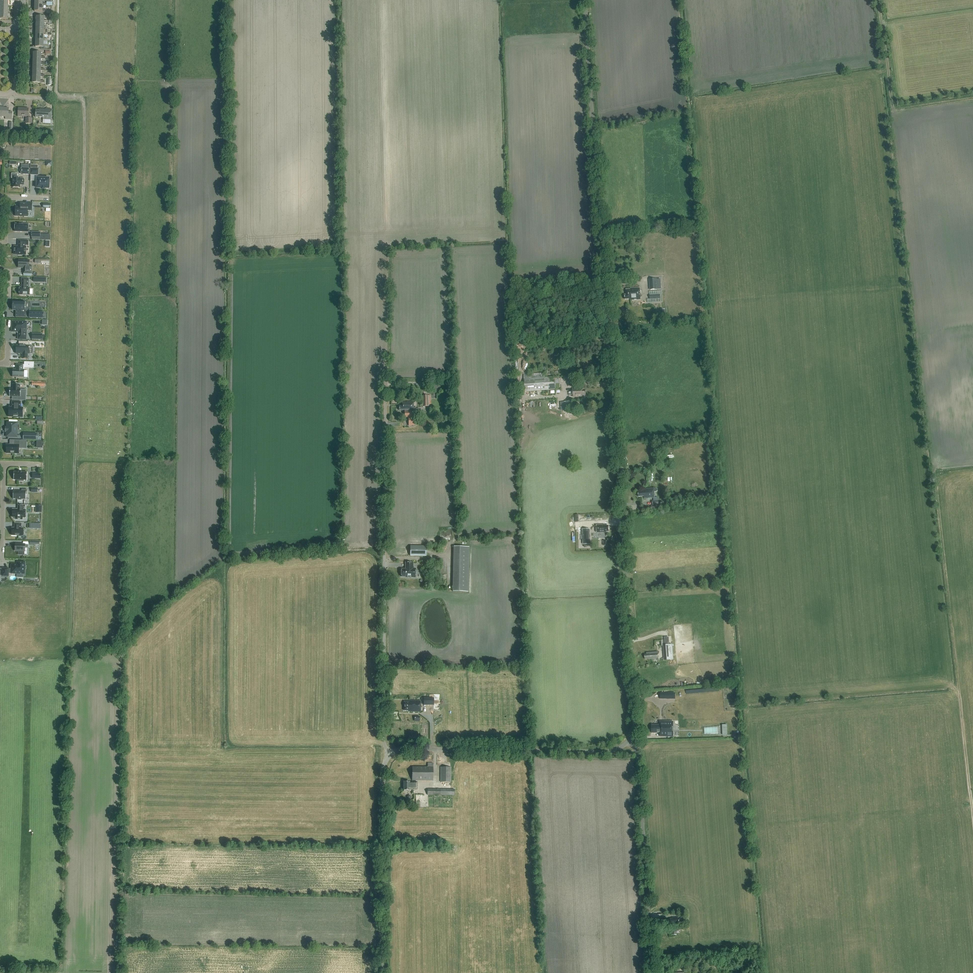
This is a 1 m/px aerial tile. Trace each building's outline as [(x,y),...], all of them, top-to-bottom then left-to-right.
[(12,112),(8,112),(9,108),(2,108),(2,107),(0,107),(0,116),(6,117),(5,119),(12,119),(12,112)] [(31,124),(32,118),(28,118),(28,109),(18,108),(18,116),(26,117),(26,123),(31,124)] [(51,110),(46,110),(42,110),(42,111),(36,111),(36,117),(43,117),(43,124),(51,124),(51,110)] [(30,174),(30,164),(21,164),(21,168),(21,174),(29,174),(30,174)] [(12,173),(12,178),(13,178),(13,187),(20,187),(20,183),(21,183),(21,184),(22,184),(24,184),(24,180),(23,178),(20,178),(17,178),(17,173),(12,173)] [(49,178),(37,178),(37,188),(41,188),(45,189),(45,188),(49,188),(49,187),(50,187),(50,183),(49,183),(49,178)] [(20,203),(20,207),(16,207),(15,216),(28,216),(28,210),(32,210),(32,204),(20,203)] [(28,229),(28,224),(15,223),(15,231),(29,232),(29,229),(28,229)] [(18,246),(14,246),(14,254),(18,254),(18,255),(22,255),(22,254),(26,254),(26,246),(25,246),(25,244),(28,244),(28,240),(19,240),(18,246)] [(19,260),(19,267),(24,267),(23,273),(23,276),(32,276),(32,274),(32,266),(29,265),(30,260),(19,260)] [(29,278),(22,278),(21,288),(19,287),(19,295),(30,295),(30,288),(28,288),(29,278)] [(649,279),(650,290),(657,289),(657,279),(649,279)] [(630,300),(641,299),(640,287),(631,288),(631,289),(626,289),(626,295),(624,295),(624,299),(630,299),(630,300)] [(12,303),(12,310),(17,310),(16,312),(15,312),(15,317),(25,317),(26,309),(24,309),(24,301),(13,300),(13,303),(12,303)] [(19,339),(26,339),(26,322),(12,322),(12,331),(17,331),(19,333),(19,339)] [(16,346),(16,353),(22,353),(22,359),(28,359),(28,353),(29,353),(29,346),(28,346),(28,342),(20,341),(19,346),(16,346)] [(13,369),(13,377),(24,377),(24,367),(33,368),(34,362),(24,361),(24,365),(23,365),(16,365),(16,370),(13,369)] [(524,374),(525,392),(556,390),(556,389),(560,389),(559,377),(554,377),(554,376),(545,377),(544,373),(535,373),(535,374),(524,374)] [(10,388),(9,396),(10,396),(18,396),(18,400),(26,400),(26,393),(21,393),(21,389),(19,389),(19,384),(20,384),(13,384),(13,389),(10,389),(10,388)] [(573,389),(573,397),(582,396),(582,394),(586,394),(585,390),(583,390),(583,388),(573,389)] [(430,395),(422,395),(422,407),(430,406),(430,395)] [(9,407),(9,417),(23,417),(23,408),(20,408),(21,402),(12,401),(12,407),(9,407)] [(399,410),(405,410),(405,417),(409,417),(409,425),(414,425),(414,417),(414,406),(415,406),(415,403),(414,403),(414,401),(405,402),(405,401),(401,402),(401,406),(399,406),(399,410)] [(575,401),(560,402),(561,410),(575,409),(575,401)] [(7,423),(7,436),(16,437),(17,427),(17,423),(14,423),(7,423)] [(6,445),(6,448),(7,448),(6,453),(19,453),(19,448),(26,448),(26,441),(15,441),(15,445),(7,445),(6,445)] [(27,472),(14,472),(14,480),(18,480),(18,481),(24,481),(24,480),(27,480),(27,472)] [(656,488),(654,488),(644,489),(644,491),(638,491),(638,496),(644,496),(644,498),(653,497),(654,497),(654,492),(656,492),(657,491),(657,489),(656,488)] [(22,491),(13,491),(13,499),(17,499),(17,500),(22,500),(22,499),(26,499),(26,494),(27,494),(27,490),(22,489),(22,491)] [(13,509),(12,517),(16,517),(16,519),(22,519),(22,517),(25,517),(26,510),(25,510),(25,506),(18,505),(18,510),(13,509)] [(14,528),(12,528),(12,535),(18,535),(18,536),(22,537),(22,536),(23,536),(23,528),(21,528),(21,524),(15,523),(14,528)] [(15,544),(15,551),(18,551),(18,555),(25,555),(25,551),(25,545),(15,544)] [(426,546),(410,545),(410,556),(426,556),(426,546)] [(469,547),(454,546),(452,591),(468,592),(469,547)] [(8,569),(8,568),(2,568),(2,576),(8,576),(8,573),(17,573),(17,574),(23,574),(23,573),(24,574),(24,562),(17,562),(17,565),(15,565),(15,566),(12,566),(11,569),(8,569)] [(406,577),(415,577),(415,568),(413,568),(413,563),(406,563),(406,569),(401,569),(401,577),(406,577)] [(673,644),(664,644),(664,660),(674,659),(673,644)] [(420,712),(421,701),(409,701),(409,702),(404,702),(404,710),(408,710),(408,711),(411,711),(411,712),(420,712)] [(660,725),(652,725),(652,732),(660,732),(660,735),(673,735),(673,722),(660,722),(660,725)] [(412,767),(412,781),(433,781),(433,763),(428,763),(428,767),(412,767)] [(451,782),(451,767),(441,767),(441,782),(451,782)] [(410,790),(417,790),(417,782),(410,782),(404,782),(404,790),(410,790)]
